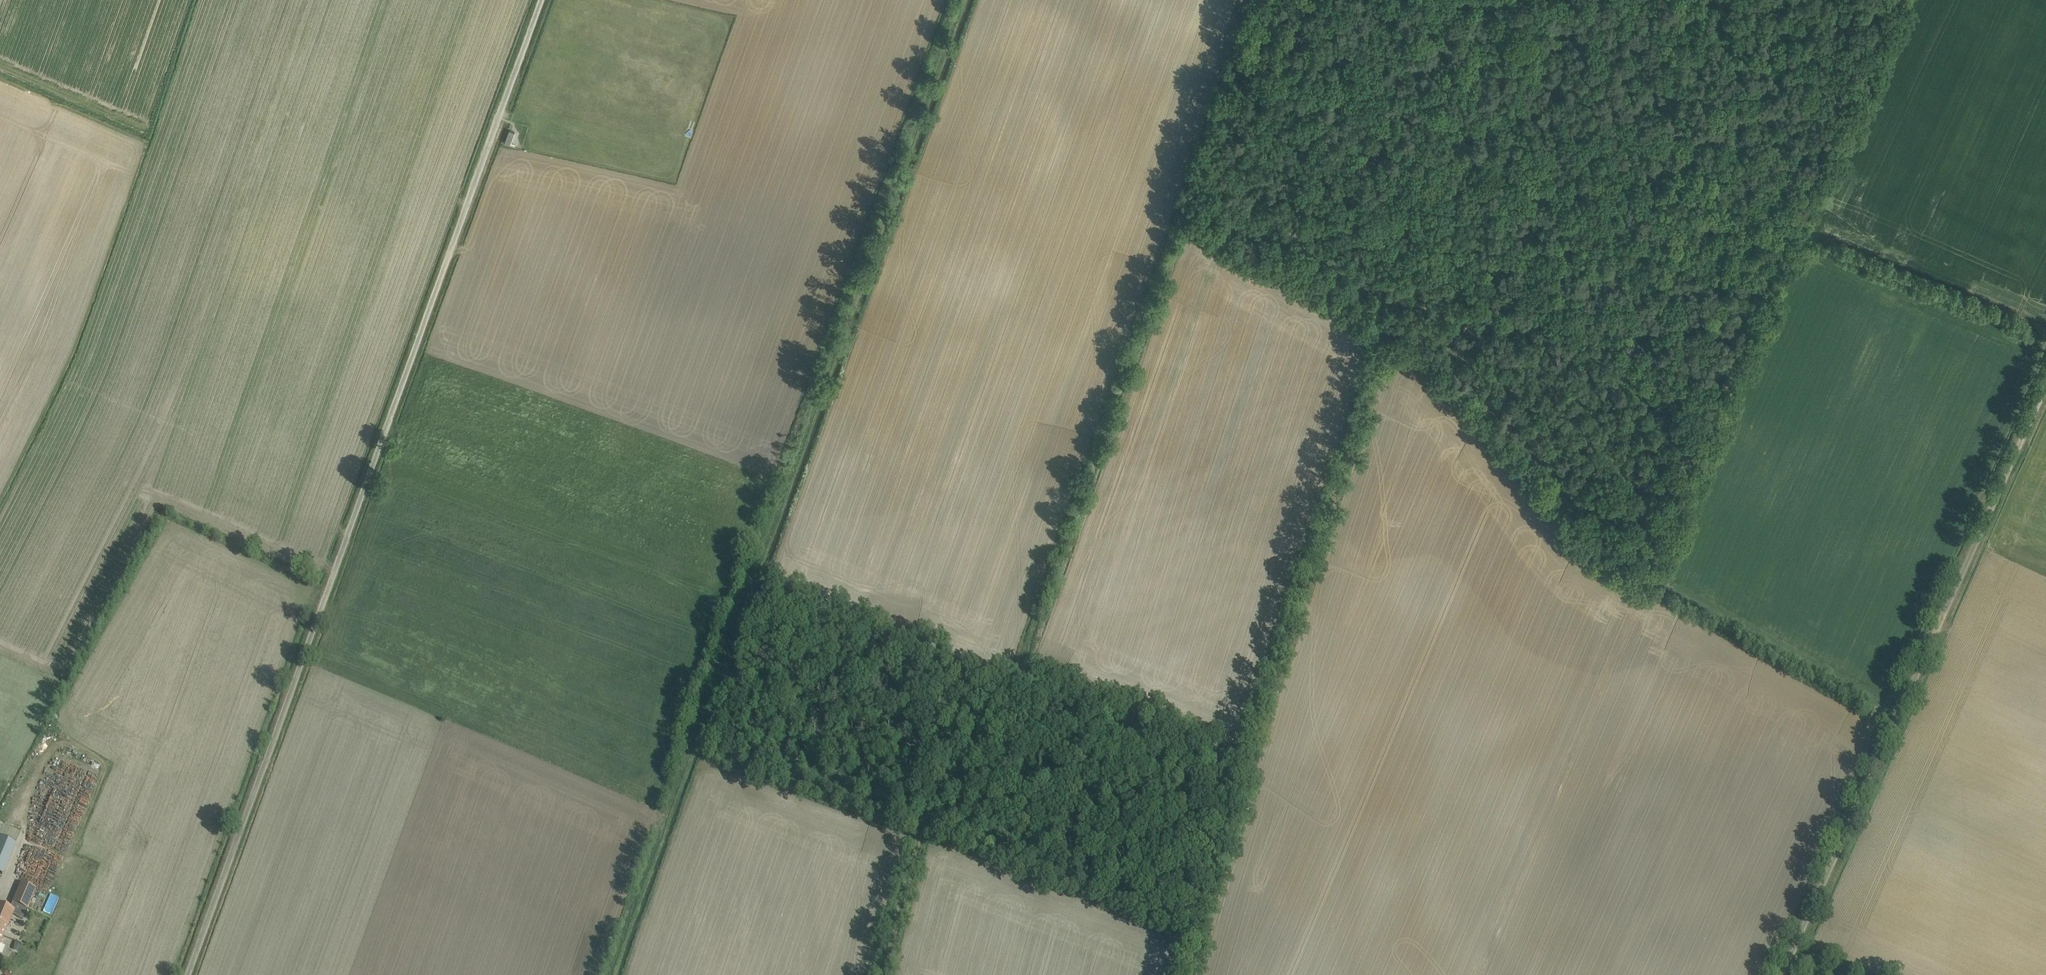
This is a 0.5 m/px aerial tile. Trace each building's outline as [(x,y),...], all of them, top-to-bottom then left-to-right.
[(1755,131),(1750,123),(1744,127),(1749,135),(1755,131)] [(504,143),(510,145),(515,132),(509,130),(504,143)] [(7,866),(16,843),(15,843),(0,836),(0,863),(7,866)] [(23,883),(13,901),(26,907),(36,889),(23,883)] [(14,911),(0,904),(0,944),(14,911)]
